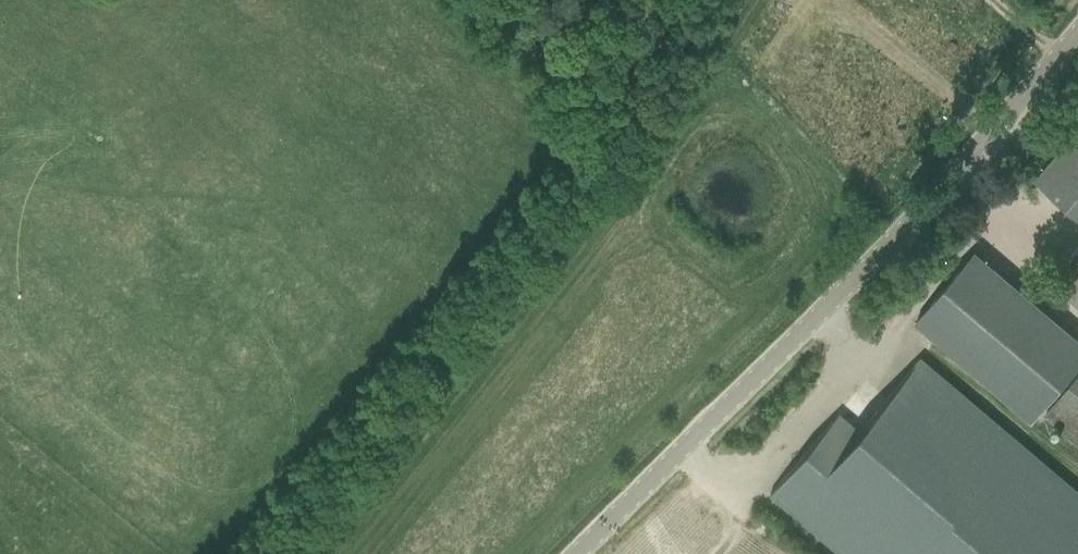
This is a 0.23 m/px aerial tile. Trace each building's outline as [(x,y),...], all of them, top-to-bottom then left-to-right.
[(1035,180),(1077,217),(1077,129),(1057,154),(1035,180)] [(974,252),(916,321),(1034,420),(1077,368),(1077,339),(974,252)] [(1057,288),(1077,306),(1077,263),(1057,288)] [(1027,447),(924,362),(920,359),(858,431),(838,413),(770,493),(841,553),(1077,553),(1077,492),(1027,447)] [(1077,447),(1077,374),(1042,417),(1077,447)]
